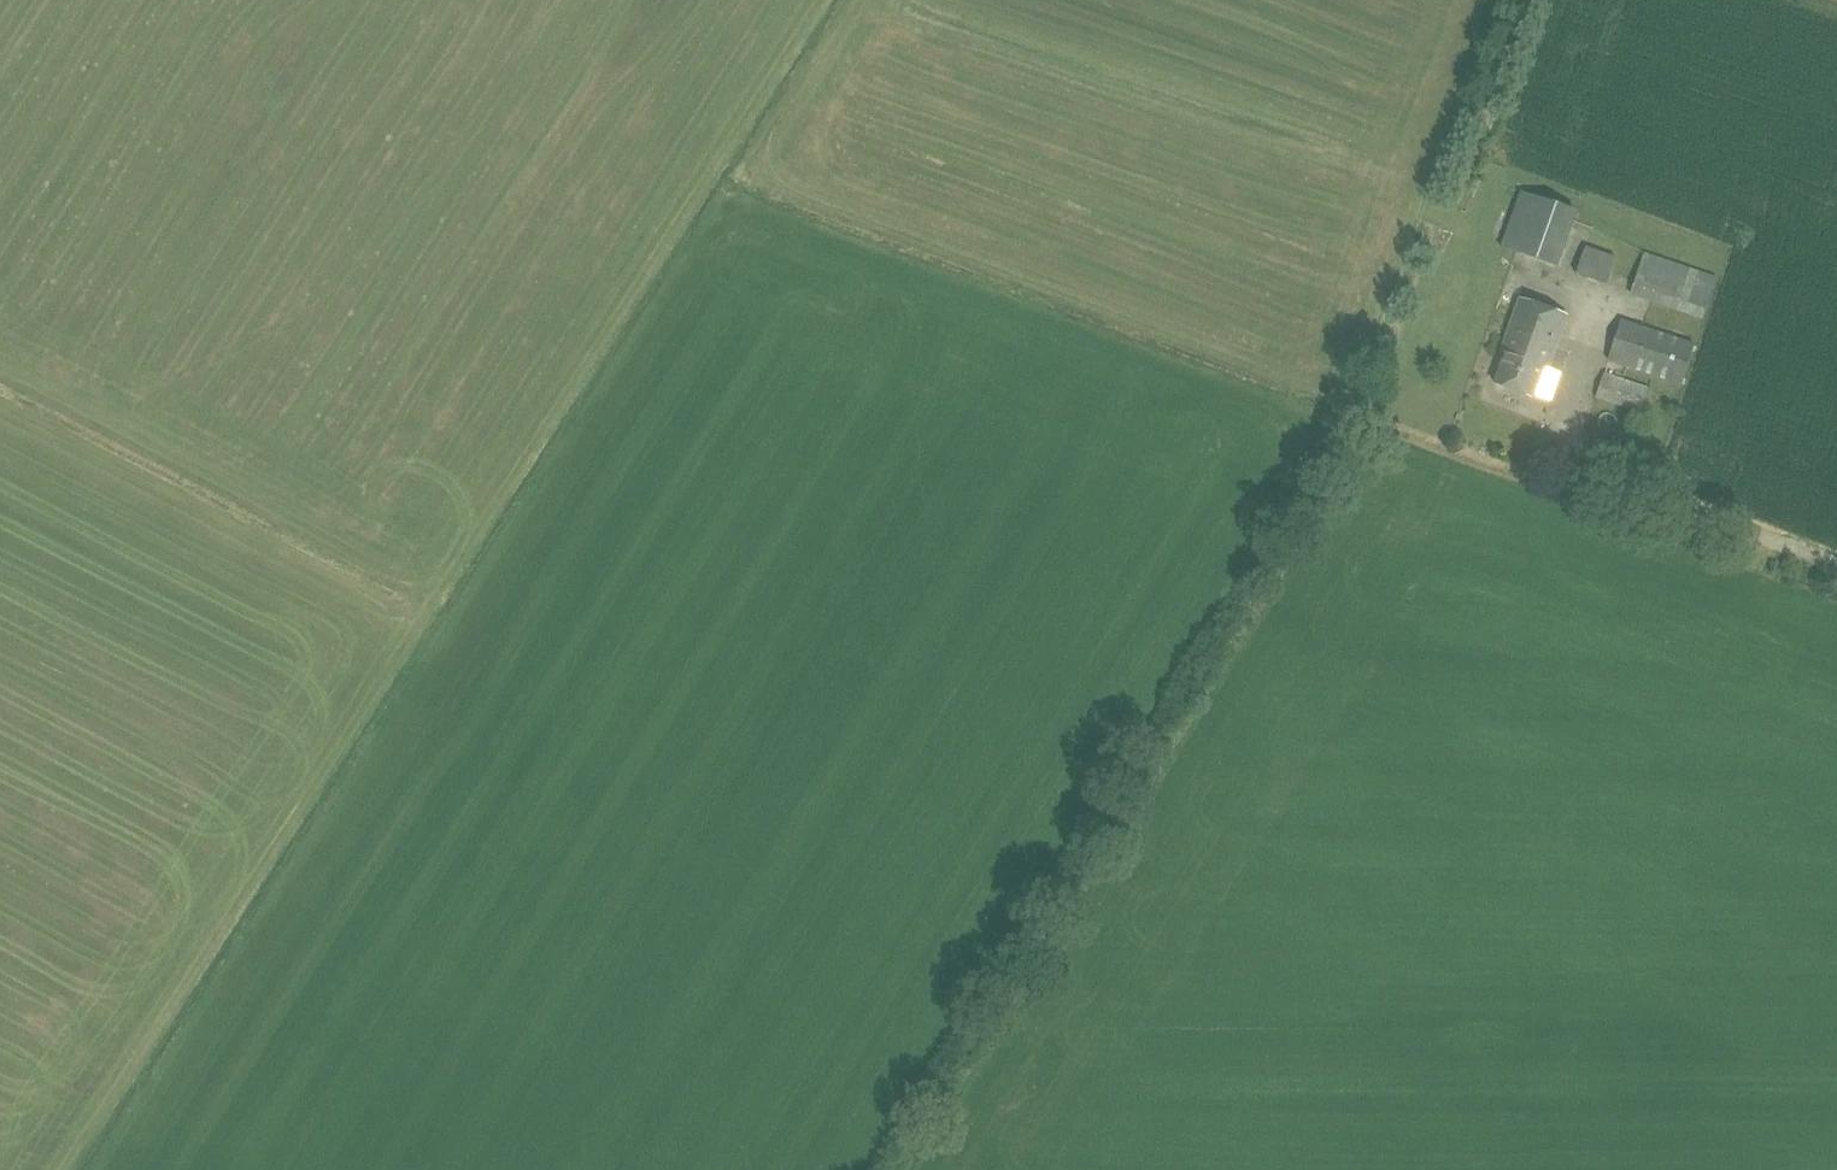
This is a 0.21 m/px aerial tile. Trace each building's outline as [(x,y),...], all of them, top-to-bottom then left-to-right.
[(1574,212),(1520,192),(1500,247),(1555,266),(1574,212)] [(1616,258),(1585,247),(1575,275),(1606,285),(1616,258)] [(1716,276),(1644,252),(1629,296),(1701,321),(1716,277),(1716,276)] [(1550,361),(1566,317),(1519,299),(1500,350),(1505,352),(1493,383),(1532,397),(1546,360),(1550,361)] [(1621,321),(1607,361),(1680,385),(1693,345),(1621,321)] [(1604,373),(1595,399),(1640,414),(1649,387),(1604,373)]
